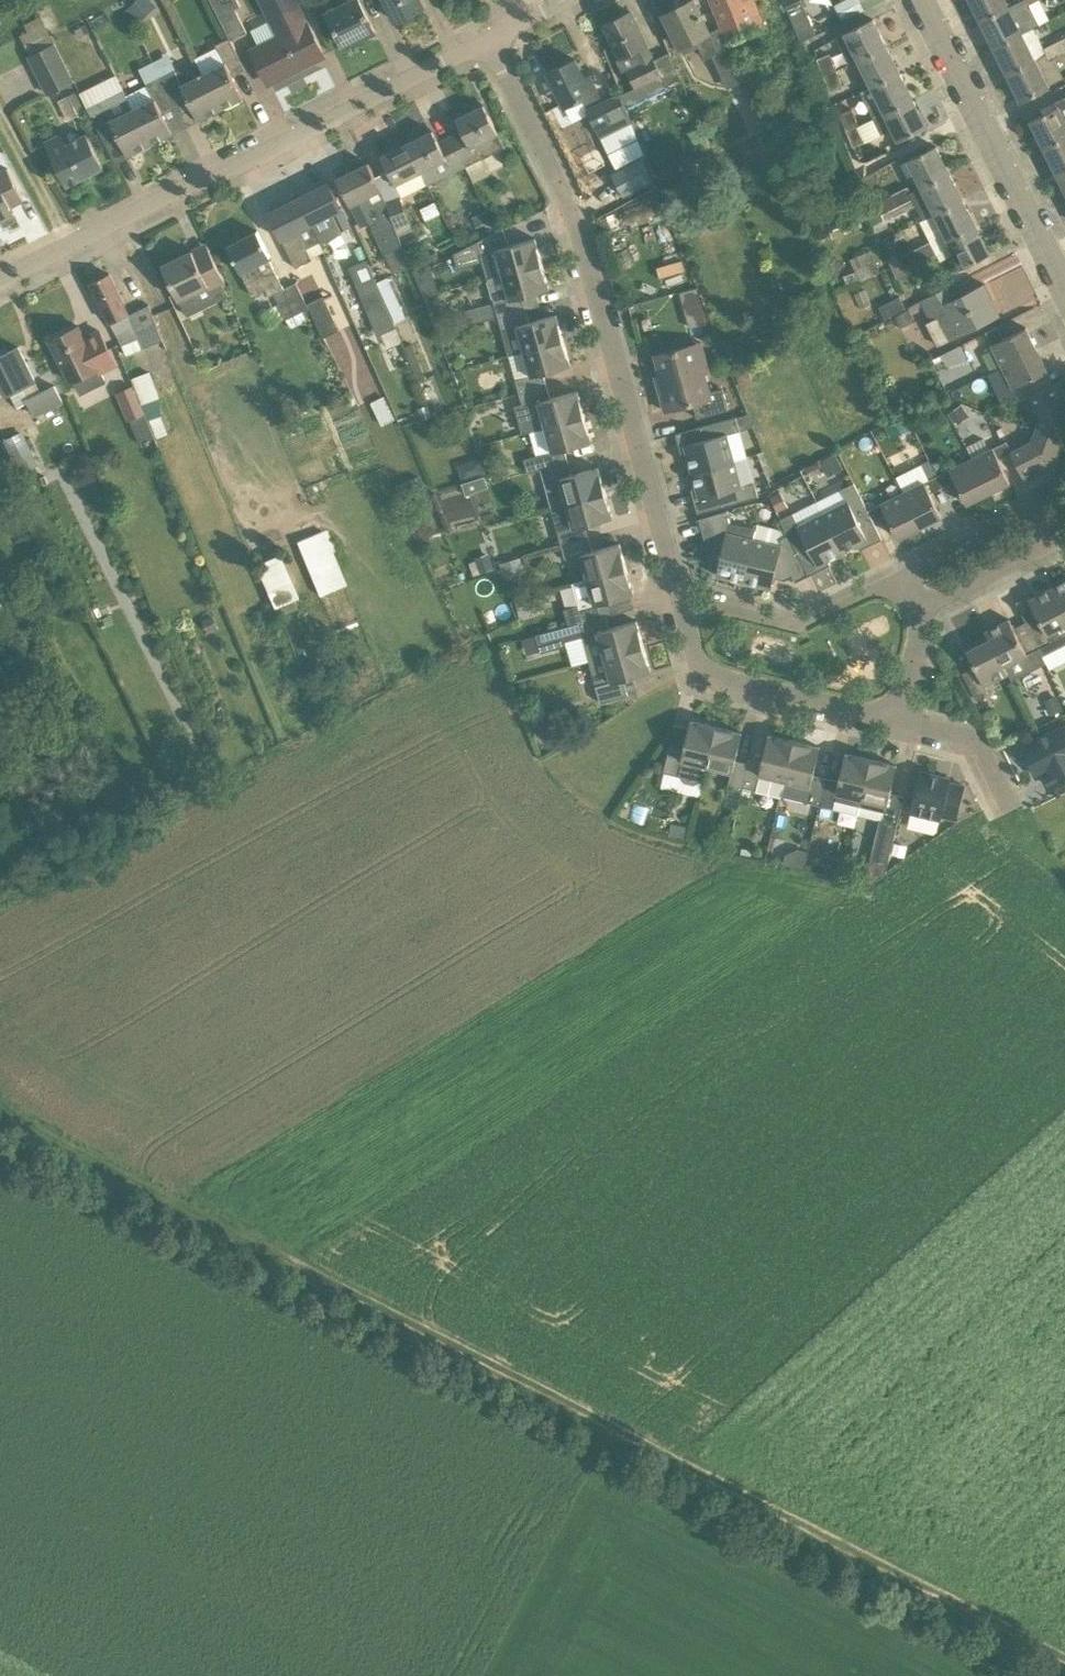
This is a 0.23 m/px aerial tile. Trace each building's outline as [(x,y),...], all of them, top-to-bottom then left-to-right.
[(137,19),(154,3),(151,0),(137,0),(128,8),(137,19)] [(235,48),(247,42),(232,12),(239,9),(234,0),(211,0),(230,37),(235,48)] [(253,49),(251,50),(267,82),(297,66),(299,69),(325,56),(316,36),(308,21),(307,22),(296,0),(255,0),(266,22),(245,33),(253,49)] [(346,3),(327,13),(344,46),(375,31),(360,0),(344,0),(346,3)] [(396,20),(424,6),(421,0),(386,0),(396,20)] [(732,48),(720,53),(695,0),(693,0),(664,14),(680,47),(696,39),(706,59),(712,56),(726,91),(747,82),(732,48)] [(730,41),(760,29),(748,0),(712,0),(730,41)] [(859,0),(844,0),(835,5),(843,21),(864,10),(859,0)] [(1009,6),(1006,0),(972,0),(982,20),(1009,6)] [(982,20),(995,47),(1034,27),(1024,6),(1021,0),(1009,6),(982,20)] [(785,7),(800,44),(815,37),(800,1),(785,7)] [(621,94),(627,108),(679,82),(665,53),(654,58),(631,11),(605,24),(621,57),(618,61),(623,71),(628,71),(636,87),(621,94)] [(851,63),(859,59),(886,46),(873,19),(846,32),(846,33),(838,37),(851,63)] [(87,24),(75,30),(79,37),(91,31),(87,24)] [(1045,48),(1034,27),(995,47),(1008,74),(1048,54),(1051,60),(1064,52),(1064,49),(1060,40),(1045,48)] [(225,63),(204,74),(221,108),(243,97),(233,76),(246,70),(235,48),(230,37),(216,44),(225,63)] [(55,43),(31,55),(28,56),(48,96),(75,82),(55,43)] [(886,46),(859,59),(872,86),(900,72),(886,46)] [(824,74),(836,69),(830,54),(818,59),(824,74)] [(1048,54),(1008,74),(1022,101),(1049,87),(1049,86),(1061,80),(1051,60),(1048,54)] [(627,108),(621,94),(621,93),(604,102),(598,90),(591,74),(585,77),(576,59),(548,72),(565,106),(583,98),(589,109),(588,110),(601,136),(632,121),(627,108)] [(177,69),(161,77),(175,105),(188,99),(199,120),(221,108),(204,74),(199,76),(177,69)] [(843,86),(836,69),(824,74),(831,91),(843,86)] [(900,72),(872,86),(863,91),(876,118),(886,113),(913,99),(900,72)] [(126,95),(150,144),(173,132),(162,112),(175,105),(161,77),(126,95)] [(99,131),(113,125),(128,155),(150,144),(126,95),(123,90),(88,108),(99,131)] [(58,101),(67,117),(69,121),(87,112),(85,108),(76,91),(58,101)] [(1064,137),(1064,98),(1056,102),(1058,107),(1032,120),(1045,147),(1064,137)] [(913,99),(886,113),(876,118),(883,132),(893,127),(899,140),(927,126),(913,99)] [(463,130),(451,136),(466,166),(505,147),(484,105),(457,118),(463,130)] [(847,130),(859,125),(852,109),(840,114),(847,130)] [(103,167),(86,134),(80,137),(73,123),(57,131),(59,135),(46,142),(68,185),(103,167)] [(866,141),(859,125),(847,130),(854,146),(866,141)] [(702,127),(689,133),(701,157),(713,151),(702,127)] [(466,166),(451,136),(439,142),(433,130),(408,143),(422,171),(426,180),(451,167),(454,172),(466,166)] [(1045,147),(1058,174),(1064,171),(1064,137),(1045,147)] [(382,156),(395,182),(396,184),(422,171),(408,143),(382,156)] [(650,154),(650,155),(650,156),(651,157),(651,158),(652,158),(652,159),(653,159),(653,160),(654,160),(655,161),(656,161),(657,161),(658,161),(658,162),(659,161),(660,161),(661,161),(662,161),(663,160),(664,159),(665,158),(666,157),(666,156),(667,156),(667,155),(667,154),(667,153),(667,152),(667,151),(667,150),(666,149),(666,148),(665,148),(665,147),(664,147),(664,146),(663,146),(663,145),(662,145),(661,145),(661,144),(660,144),(659,144),(658,144),(657,144),(656,144),(655,145),(654,145),(653,146),(652,147),(651,148),(650,149),(650,150),(650,151),(650,152),(650,153),(650,154)] [(922,186),(950,173),(936,146),(901,163),(908,177),(916,174),(922,186)] [(638,154),(607,171),(621,196),(652,180),(638,154)] [(404,245),(397,228),(387,201),(382,189),(369,163),(338,178),(361,226),(372,220),(375,227),(374,228),(386,252),(404,245)] [(14,212),(11,206),(24,200),(8,168),(0,172),(0,219),(14,212)] [(963,200),(950,173),(922,186),(911,192),(914,198),(917,205),(924,219),(963,200)] [(321,241),(338,232),(351,226),(342,208),(343,208),(330,182),(299,198),(321,241)] [(914,198),(911,192),(908,186),(892,194),(901,213),(917,205),(914,198)] [(877,202),(886,220),(901,213),(892,194),(877,202)] [(406,209),(401,196),(387,201),(397,228),(404,225),(411,222),(406,209)] [(307,248),(321,241),(299,198),(268,213),(291,257),(296,267),(312,259),(307,248)] [(934,248),(949,240),(976,226),(963,200),(924,219),(921,221),(931,242),(915,250),(921,261),(937,254),(934,248)] [(435,202),(420,209),(426,221),(441,214),(435,202)] [(826,224),(826,225),(832,237),(833,240),(864,226),(857,210),(826,224)] [(476,229),(493,221),(488,211),(472,218),(476,229)] [(493,222),(486,225),(490,234),(497,231),(493,222)] [(808,233),(814,245),(832,237),(826,225),(810,232),(808,233)] [(976,226),(949,240),(962,267),(990,253),(976,226)] [(535,238),(508,245),(503,228),(477,241),(488,279),(503,274),(542,263),(535,238)] [(297,282),(285,288),(269,257),(271,256),(258,231),(228,246),(254,296),(267,289),(270,296),(275,294),(288,318),(307,309),(310,307),(308,304),(297,282)] [(921,261),(915,250),(899,257),(905,269),(921,261)] [(186,314),(204,306),(224,296),(220,287),(226,284),(213,256),(199,263),(193,251),(163,265),(186,314)] [(437,253),(428,257),(432,264),(440,260),(437,253)] [(835,257),(829,269),(840,275),(846,262),(835,257)] [(363,291),(378,284),(369,263),(354,270),(363,291)] [(542,263),(503,274),(488,279),(495,305),(498,316),(498,317),(526,309),(522,296),(549,289),(542,263)] [(164,341),(158,327),(160,326),(152,310),(154,309),(153,307),(151,308),(149,304),(130,314),(110,273),(92,282),(113,324),(126,356),(164,341)] [(935,346),(959,334),(999,314),(992,301),(993,300),(985,284),(955,299),(948,287),(922,300),(933,321),(925,325),(935,346)] [(439,291),(437,285),(423,289),(425,295),(439,291)] [(310,307),(307,309),(322,338),(340,330),(324,296),(308,304),(310,307)] [(905,309),(905,308),(899,297),(895,299),(880,307),(886,319),(905,309)] [(482,320),(498,316),(495,305),(492,306),(491,302),(478,306),(481,320),(482,320)] [(694,329),(710,325),(704,303),(678,310),(682,323),(691,320),(694,329)] [(901,328),(916,320),(910,308),(895,316),(901,328)] [(529,322),(526,309),(498,317),(509,355),(524,350),(564,340),(557,314),(529,322)] [(72,382),(74,381),(80,392),(106,379),(102,371),(117,364),(100,330),(85,338),(79,326),(51,340),(72,382)] [(986,332),(992,344),(1003,367),(1037,349),(1026,327),(1004,339),(998,326),(986,332)] [(524,350),(531,375),(515,379),(519,393),(547,385),(543,372),(571,365),(564,340),(524,350)] [(665,410),(693,403),(697,418),(729,409),(723,388),(710,391),(705,372),(709,371),(701,342),(656,354),(661,375),(656,376),(665,410)] [(414,344),(405,347),(418,381),(427,378),(414,344)] [(41,392),(19,347),(8,352),(6,348),(0,351),(0,379),(7,394),(10,393),(17,407),(29,402),(35,415),(62,401),(55,385),(41,392)] [(1037,349),(1003,367),(1021,402),(1030,397),(1029,396),(1030,395),(1024,383),(1048,371),(1037,349)] [(741,390),(752,386),(744,367),(733,371),(741,390)] [(160,397),(151,371),(134,378),(143,404),(156,399),(160,397)] [(1030,395),(1029,396),(1030,397),(1040,419),(1038,426),(1063,435),(1064,430),(1064,392),(1059,381),(1030,395)] [(550,398),(547,385),(519,393),(523,407),(539,402),(546,427),(585,416),(578,390),(550,398)] [(145,414),(134,386),(117,393),(127,420),(131,419),(145,414)] [(156,399),(143,404),(149,420),(150,420),(162,416),(156,399)] [(961,405),(950,413),(956,422),(968,414),(961,405)] [(429,406),(420,409),(424,419),(433,416),(429,406)] [(737,416),(740,430),(753,426),(748,413),(737,416)] [(913,427),(907,415),(890,424),(885,426),(891,438),(913,428),(913,427)] [(162,416),(150,420),(157,439),(169,434),(162,416)] [(591,441),(585,416),(546,427),(552,451),(537,455),(540,469),(568,461),(565,448),(591,441)] [(685,446),(692,472),(734,460),(727,434),(740,431),(737,416),(676,433),(680,447),(685,446)] [(1062,440),(1041,433),(1036,431),(1033,440),(1012,451),(1011,451),(1011,453),(1025,481),(1049,469),(1046,464),(1055,459),(1062,440)] [(22,433),(5,442),(21,472),(37,464),(22,433)] [(972,458),(989,493),(1011,482),(999,459),(1011,453),(1011,451),(1012,451),(1007,441),(972,458)] [(828,477),(844,468),(836,454),(820,462),(828,477)] [(540,469),(537,455),(524,459),(528,472),(540,469)] [(481,457),(458,464),(463,480),(486,473),(481,457)] [(4,458),(0,460),(0,479),(11,473),(4,458)] [(937,475),(943,487),(955,480),(967,503),(989,493),(972,458),(937,475)] [(734,460),(692,472),(699,497),(694,499),(698,513),(759,496),(755,482),(742,486),(734,460)] [(572,474),(568,461),(540,469),(551,507),(567,503),(606,492),(599,466),(572,474)] [(903,492),(920,527),(942,516),(931,493),(943,487),(937,475),(930,479),(922,464),(896,477),(904,492),(903,492)] [(930,479),(937,475),(922,464),(930,479)] [(759,491),(770,487),(764,470),(753,474),(759,491)] [(467,495),(481,490),(477,478),(463,483),(467,495)] [(847,501),(823,513),(843,552),(858,545),(860,550),(882,539),(874,521),(868,510),(854,482),(841,489),(847,501)] [(613,517),(606,492),(567,503),(573,527),(558,532),(562,545),(589,538),(586,525),(613,517)] [(778,512),(789,507),(781,492),(770,497),(778,512)] [(868,510),(874,521),(887,514),(898,538),(920,527),(903,492),(868,510)] [(744,581),(755,539),(729,532),(731,523),(727,510),(699,518),(712,562),(719,564),(717,575),(744,581)] [(789,534),(809,575),(831,564),(829,560),(843,552),(823,513),(800,525),(793,513),(780,519),(788,535),(789,534)] [(755,539),(744,581),(772,588),(774,577),(785,580),(793,576),(796,582),(809,575),(789,534),(788,535),(780,539),(783,544),(780,545),(755,539)] [(593,550),(589,538),(562,545),(565,559),(581,555),(588,579),(627,568),(620,543),(593,550)] [(489,553),(475,558),(481,573),(495,568),(489,553)] [(507,580),(527,572),(521,558),(500,563),(507,580)] [(634,594),(627,568),(588,579),(572,583),(583,622),(606,615),(610,614),(607,601),(634,594)] [(1064,612),(1064,581),(1053,588),(1064,612)] [(1043,655),(1064,643),(1064,612),(1053,588),(1030,599),(1039,617),(1027,623),(1043,655)] [(521,617),(537,612),(533,597),(516,602),(521,617)] [(108,605),(98,610),(102,620),(113,615),(108,605)] [(606,615),(583,622),(579,623),(589,661),(605,657),(644,646),(637,620),(610,628),(606,615)] [(217,628),(212,616),(202,621),(207,632),(217,628)] [(991,638),(1009,673),(1012,679),(1046,662),(1043,655),(1027,623),(1015,629),(1010,619),(986,631),(990,639),(991,638)] [(537,634),(537,635),(541,650),(541,652),(567,645),(566,643),(566,641),(570,640),(567,626),(537,634)] [(984,685),(1009,673),(991,638),(990,639),(967,650),(976,668),(964,674),(977,699),(988,693),(984,685)] [(644,646),(605,657),(589,661),(590,662),(597,685),(596,685),(601,703),(628,695),(627,690),(637,688),(636,682),(633,683),(631,677),(651,671),(644,646)] [(1058,697),(1046,703),(1051,713),(1063,708),(1058,697)] [(703,782),(707,766),(717,726),(691,720),(684,748),(671,744),(664,772),(679,776),(684,783),(694,785),(700,781),(703,782)] [(1023,746),(1027,753),(1024,755),(1028,764),(1032,762),(1038,776),(1044,773),(1051,787),(1064,780),(1064,725),(1023,746)] [(717,726),(707,766),(732,772),(728,787),(742,791),(743,787),(749,763),(736,760),(742,733),(717,726)] [(750,759),(749,763),(743,787),(757,790),(761,774),(785,780),(795,741),(769,734),(763,762),(750,759)] [(795,741),(785,780),(810,786),(806,802),(820,805),(827,777),(814,774),(820,747),(795,741)] [(827,777),(820,805),(859,814),(872,759),(846,753),(840,780),(827,777)] [(872,759),(859,814),(897,823),(904,796),(891,793),(897,765),(872,759)] [(921,771),(911,812),(939,819),(940,815),(956,819),(964,786),(948,782),(949,778),(921,771)] [(753,789),(744,787),(742,795),(751,797),(753,789)] [(687,826),(672,823),(670,835),(685,837),(687,826)] [(907,845),(895,842),(892,854),(905,857),(907,845)] [(872,884),(884,875),(888,859),(872,855),(871,857),(864,864),(872,884)] [(824,874),(841,878),(846,859),(829,856),(824,874)]
